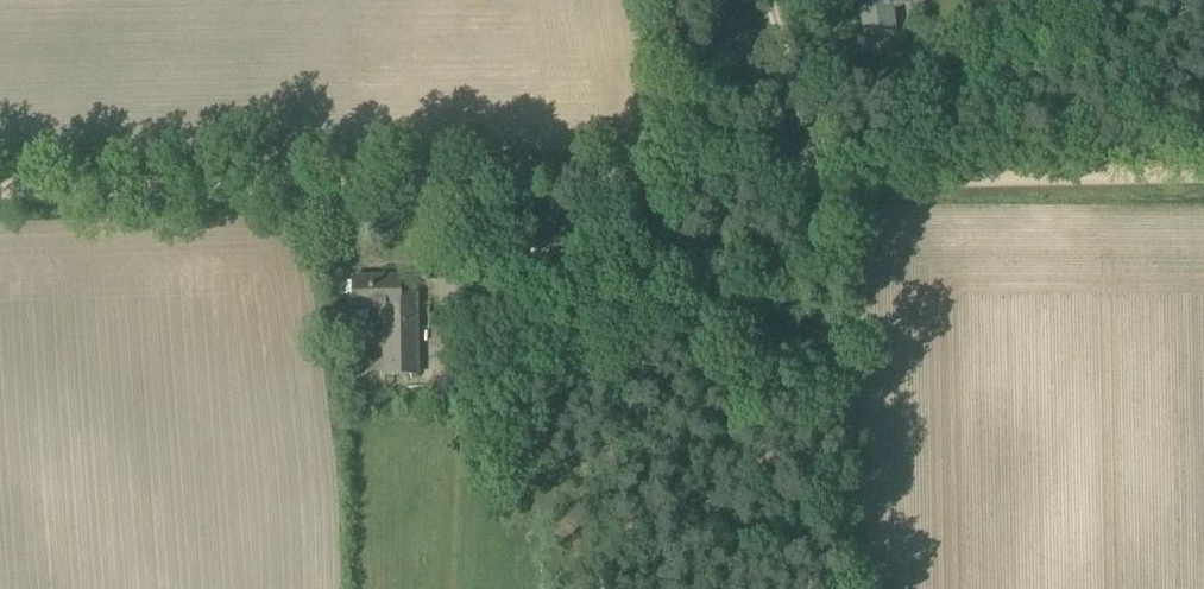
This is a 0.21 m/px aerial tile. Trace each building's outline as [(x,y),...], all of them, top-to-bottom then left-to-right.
[(866,40),(895,35),(890,8),(900,6),(910,0),(860,0),(866,40)] [(384,325),(385,376),(418,376),(417,324),(411,324),(411,300),(401,300),(400,277),(353,278),(353,311),(388,311),(388,325),(384,325)]
